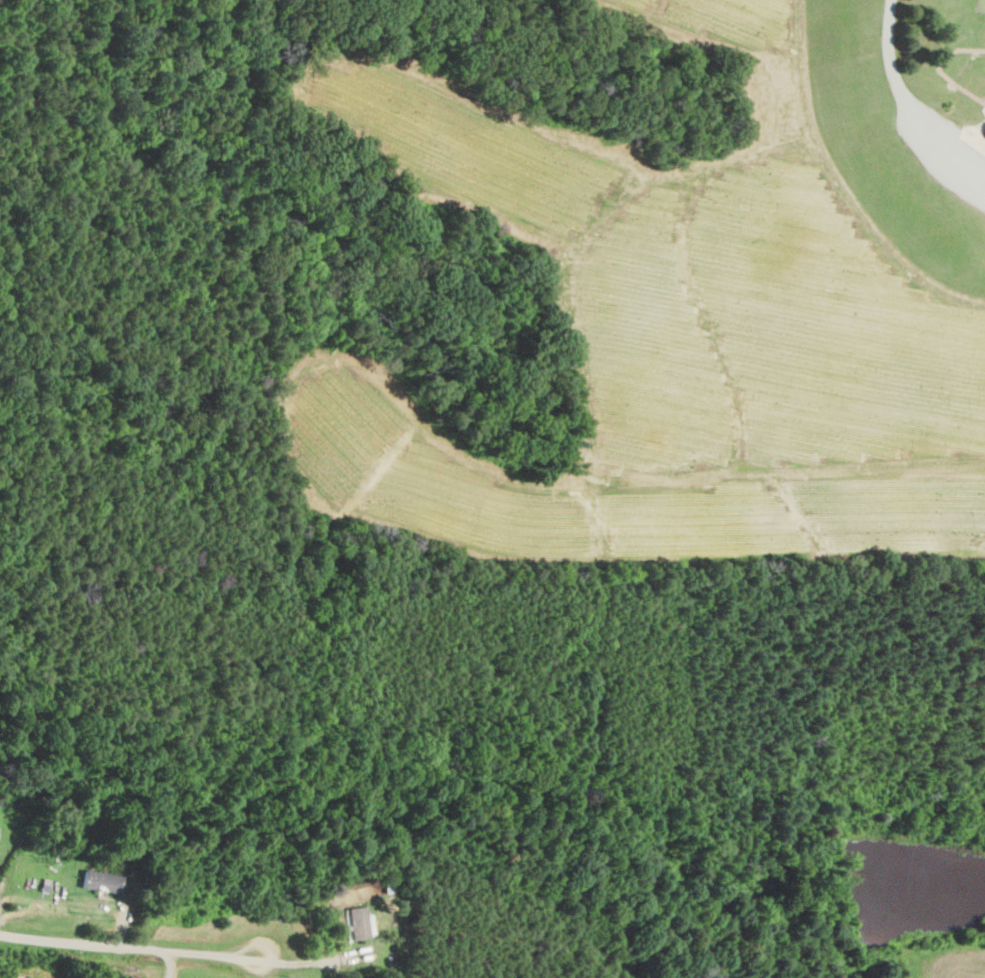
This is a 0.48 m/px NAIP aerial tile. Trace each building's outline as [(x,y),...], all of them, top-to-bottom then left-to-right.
[(122,876),(83,868),(80,885),(119,892),(122,876)] [(350,939),(369,937),(366,905),(348,907),(350,939)]
